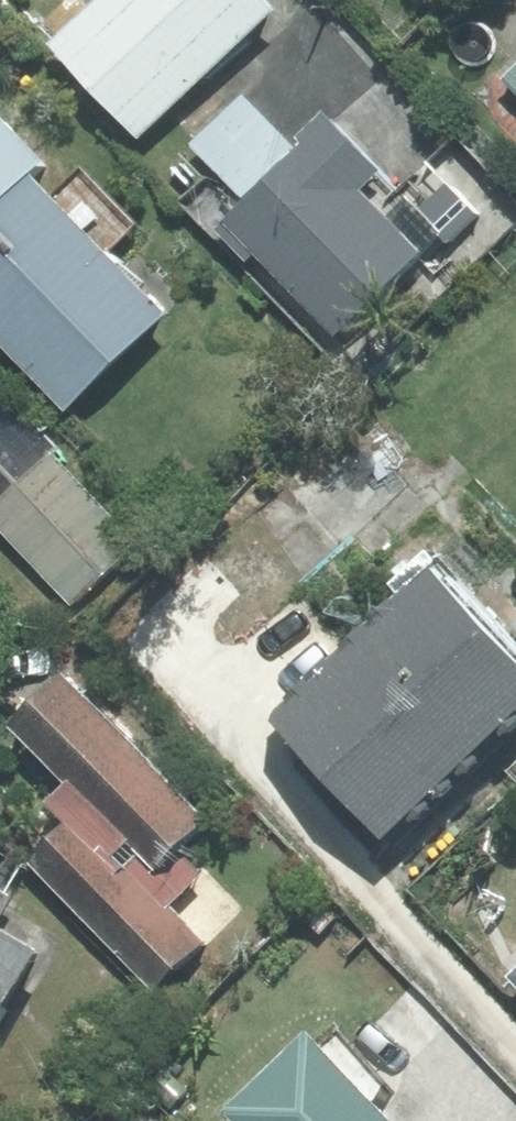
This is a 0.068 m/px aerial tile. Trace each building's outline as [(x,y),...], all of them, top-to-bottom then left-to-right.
[(51,43),(136,132),(269,7),(262,0),(96,0),(51,43)] [(501,76),(515,91),(515,61),(501,76)] [(245,198),(222,221),(333,335),(420,251),(360,189),(379,170),(322,111),(288,144),(241,96),(192,143),(245,198)] [(62,406),(161,313),(103,252),(133,224),(80,169),(50,197),(29,175),(38,166),(0,126),(0,342),(62,406)] [(70,603),(136,540),(51,453),(58,447),(0,387),(0,530),(70,603)] [(379,832),(515,706),(515,663),(430,570),(271,716),(379,832)] [(62,825),(25,862),(155,992),(205,943),(168,906),(203,871),(177,845),(203,819),(58,674),(8,724),(65,782),(42,805),(62,825)] [(9,896),(0,891),(0,912),(9,896)] [(37,949),(0,929),(0,1014),(37,949)] [(505,977),(515,989),(515,967),(505,977)] [(223,1112),(232,1120),(382,1120),(301,1037),(223,1112)]
